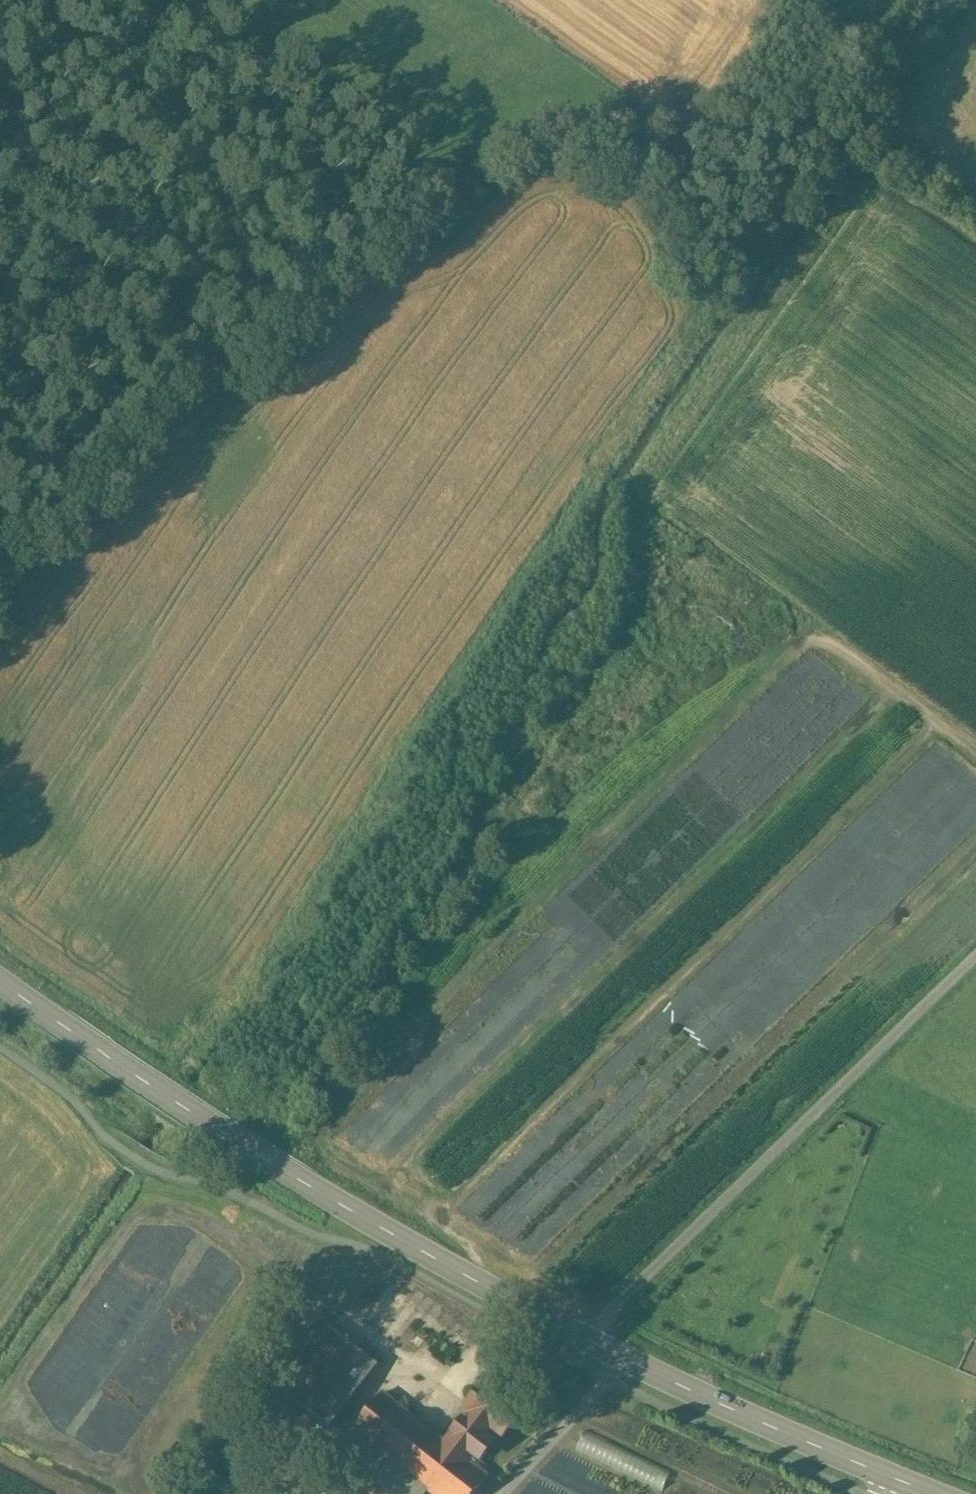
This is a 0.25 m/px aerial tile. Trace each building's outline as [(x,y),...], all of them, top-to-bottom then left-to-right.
[(541,1157),(480,1214),(514,1250),(555,1211),(548,1203),(516,1233),(505,1221),(543,1185),(537,1178),(550,1166),(541,1157)] [(329,1328),(279,1391),(327,1429),(377,1366),(329,1328)] [(521,1413),(485,1385),(464,1412),(467,1415),(483,1427),(491,1433),(500,1440),(509,1428),(514,1431),(525,1418),(520,1414),(521,1413)] [(444,1443),(381,1394),(351,1432),(428,1491),(457,1454),(444,1443)] [(483,1427),(467,1415),(444,1443),(457,1454),(460,1456),(483,1427)] [(491,1433),(483,1427),(460,1456),(469,1462),(474,1456),(480,1461),(493,1445),(486,1440),(491,1433)] [(670,1470),(587,1431),(578,1449),(662,1488),(670,1470)] [(351,1432),(336,1452),(390,1493),(426,1493),(428,1491),(351,1432)] [(457,1454),(428,1491),(431,1493),(474,1493),(487,1477),(469,1462),(460,1456),(457,1454)]
